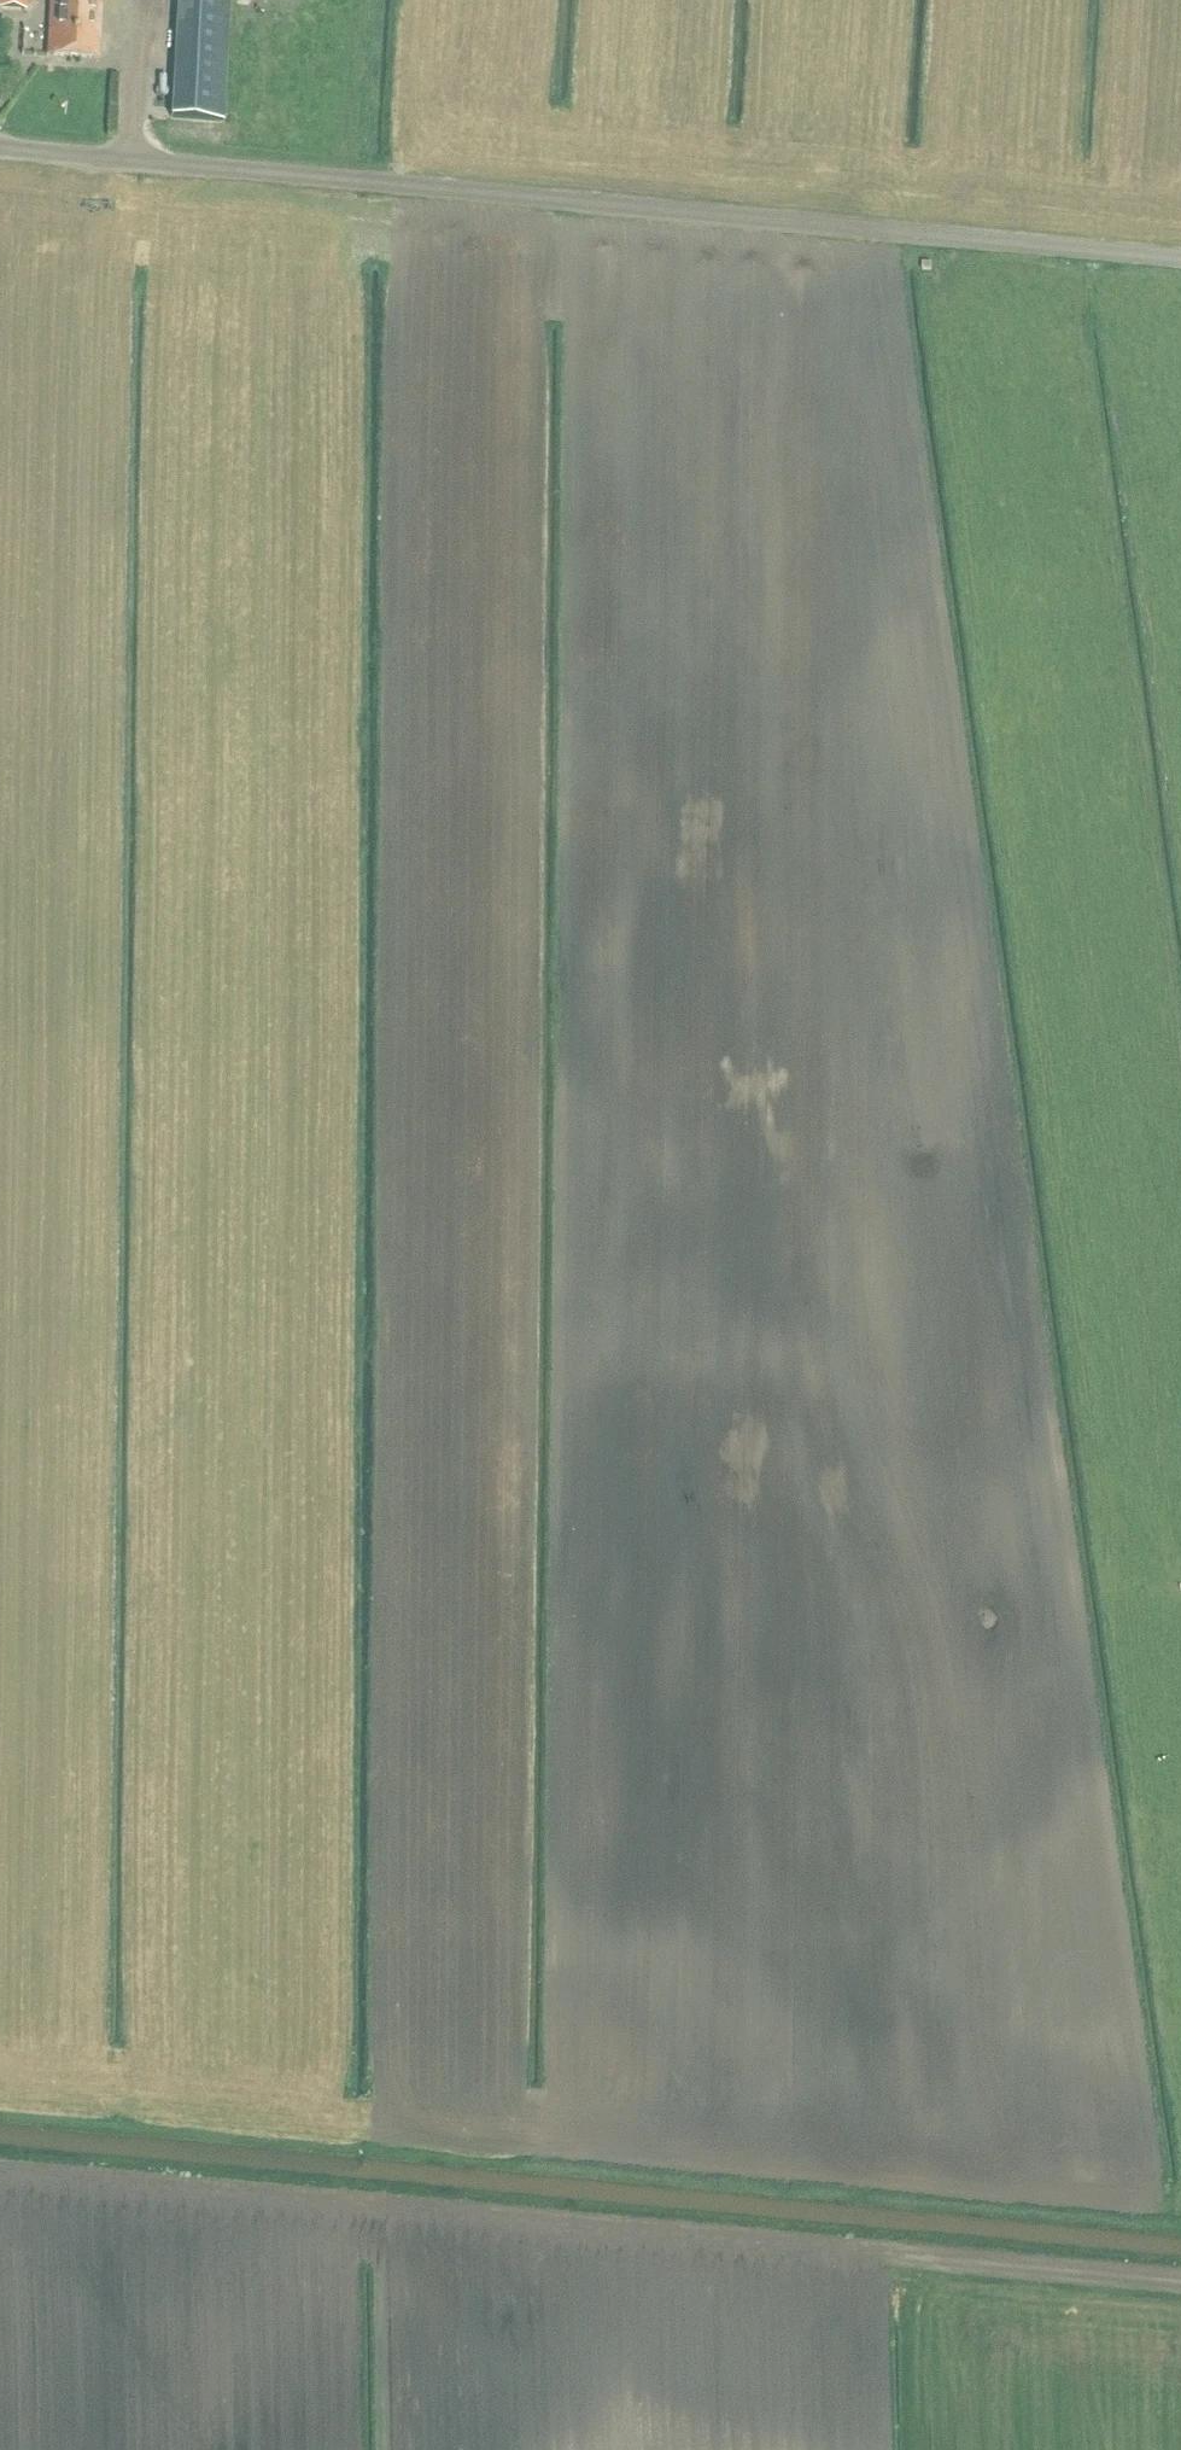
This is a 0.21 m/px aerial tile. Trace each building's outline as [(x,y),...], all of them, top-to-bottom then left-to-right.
[(25,13),(26,0),(0,0),(0,11),(25,13)] [(48,58),(98,60),(101,0),(51,0),(48,58)] [(196,0),(144,0),(137,114),(189,117),(196,0)]
